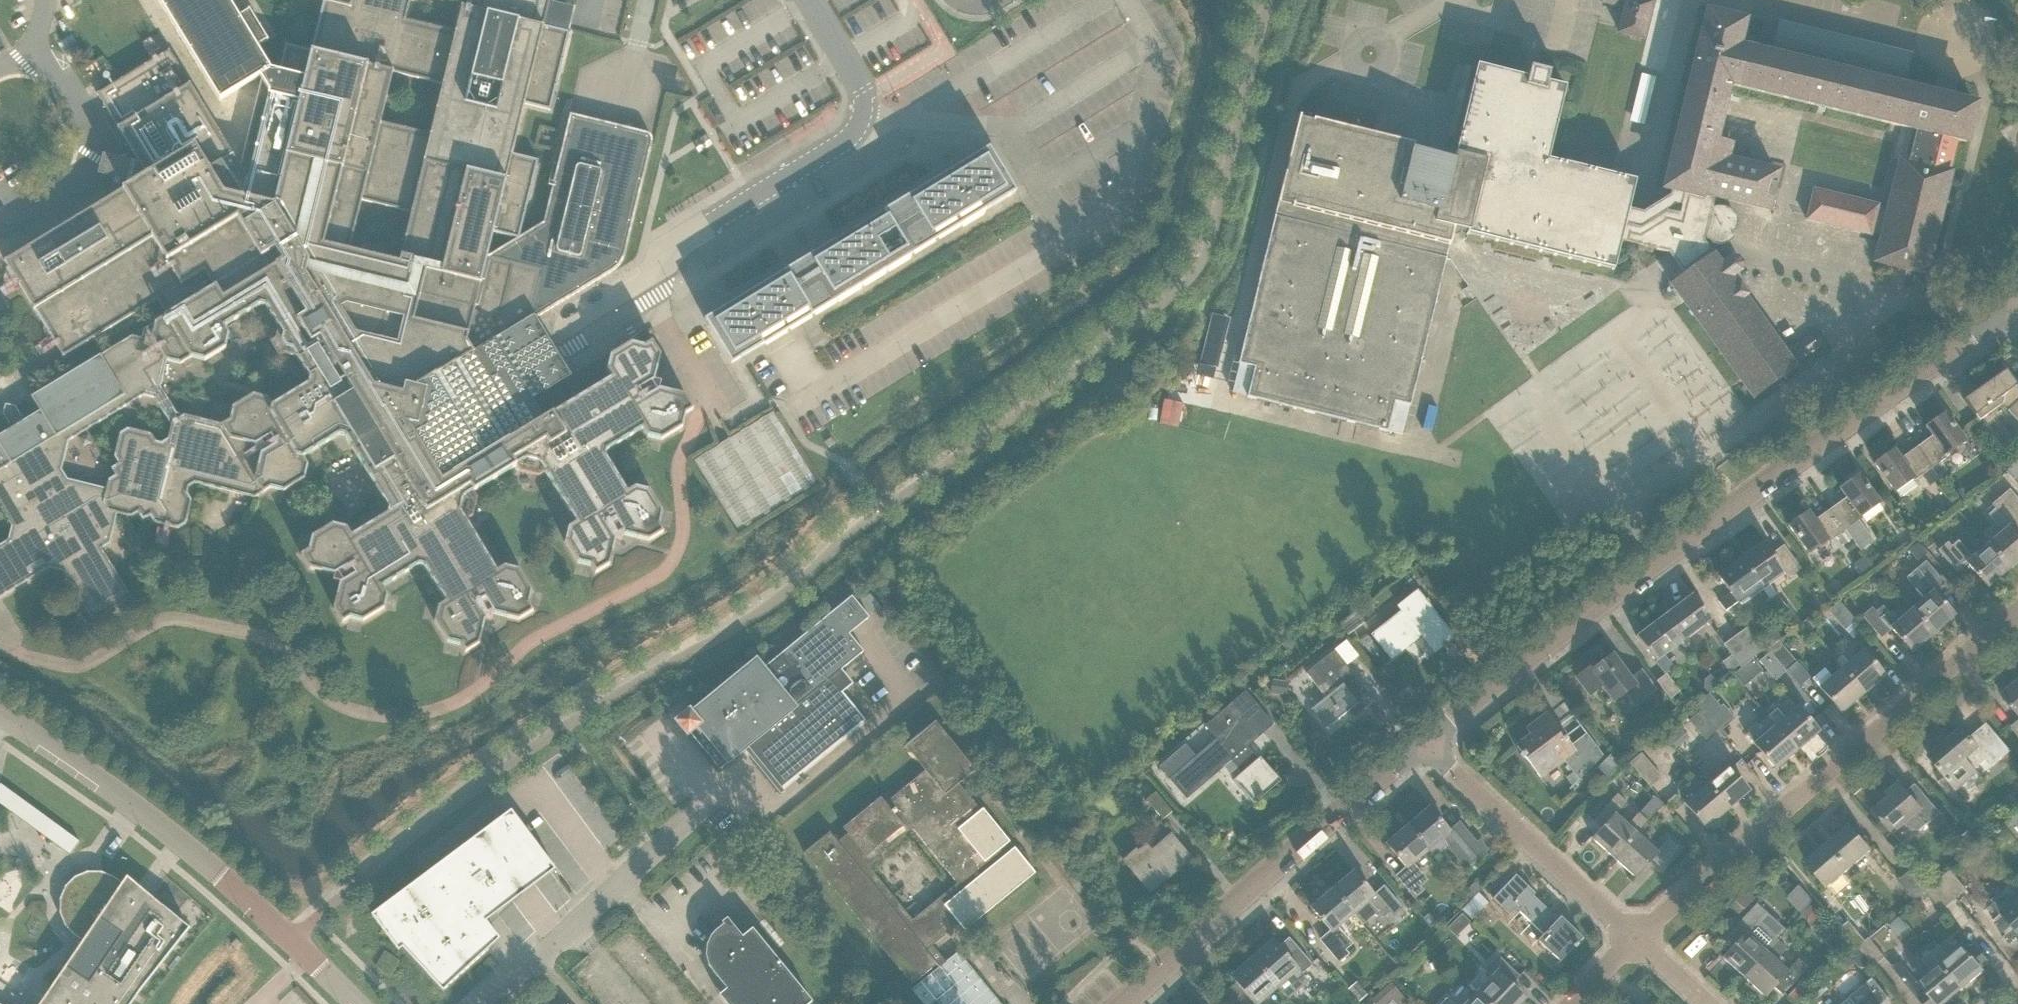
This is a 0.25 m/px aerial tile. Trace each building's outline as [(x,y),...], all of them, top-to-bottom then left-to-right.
[(63,357),(89,341),(157,299),(166,314),(143,328),(141,337),(132,335),(98,356),(32,396),(40,410),(0,435),(0,508),(11,526),(8,540),(0,544),(0,597),(49,568),(63,571),(93,621),(108,612),(115,614),(116,607),(131,598),(102,548),(110,543),(118,513),(131,517),(138,513),(142,520),(150,516),(154,522),(178,528),(186,523),(192,500),(187,492),(188,487),(195,483),(254,498),(270,488),(284,491),(305,478),(308,464),(304,457),(340,435),(345,436),(389,509),(387,514),(351,536),(347,528),(333,524),(312,537),(308,550),(301,555),(309,569),(334,575),(339,583),(333,608),(342,623),(349,618),(363,621),(384,608),(387,595),(382,587),(418,565),(424,566),(445,602),(438,607),(434,621),(447,642),(460,645),(465,653),(479,644),(485,619),(493,614),(518,620),(533,611),(528,604),(531,590),(518,569),(505,566),(497,571),(460,510),(463,498),(526,460),(538,463),(575,523),(567,528),(564,542),(577,563),(590,566),(595,574),(609,565),(615,540),(624,535),(649,541),(663,532),(658,525),(662,511),(649,490),(635,487),(627,492),(605,456),(607,451),(642,429),(647,437),(661,440),(682,427),(685,414),(693,409),(684,395),(659,389),(654,381),(660,356),(652,341),(644,346),(631,343),(610,356),(606,369),(611,377),(543,419),(540,379),(522,354),(499,341),(623,265),(654,135),(570,114),(543,227),(487,256),(493,233),(519,239),(538,160),(513,154),(525,105),(550,111),(570,32),(569,32),(575,7),(550,0),(551,0),(463,0),(455,31),(406,19),(411,0),(319,0),(323,1),(311,50),(285,44),(279,71),(271,69),(257,46),(267,40),(268,40),(249,9),(248,9),(249,10),(239,16),(229,0),(158,0),(219,100),(259,76),(261,78),(240,165),(169,49),(97,93),(138,162),(133,182),(4,261),(63,357)] [(1651,3),(1639,0),(1602,0),(1602,1),(1625,7),(1619,33),(1643,38),(1651,3)] [(1754,398),(1795,368),(1792,364),(1785,354),(1729,277),(1740,269),(1741,263),(1738,259),(1732,258),(1722,265),(1704,242),(1705,239),(1718,242),(1726,211),(1712,208),(1715,198),(1767,210),(1777,172),(1728,160),(1732,144),(1715,140),(1729,84),(1916,130),(1908,162),(1900,160),(1888,210),(1878,207),(1878,205),(1814,189),(1806,220),(1871,235),(1871,234),(1882,236),(1876,261),(1926,273),(1950,172),(1947,171),(1955,140),(1966,142),(1975,105),(1950,98),(1952,89),(1938,86),(1935,95),(1903,87),(1911,53),(1778,21),(1770,55),(1738,47),(1745,21),(1706,12),(1663,189),(1670,191),(1668,197),(1641,214),(1628,210),(1635,181),(1548,160),(1565,87),(1547,82),(1550,72),(1550,71),(1530,67),(1527,77),(1476,65),(1454,155),(1298,117),(1238,364),(1254,368),(1246,397),(1387,432),(1394,402),(1410,406),(1453,231),(1613,269),(1620,240),(1670,251),(1678,246),(1686,259),(1679,264),(1685,274),(1673,283),(1754,398)] [(1642,70),(1630,118),(1645,121),(1657,74),(1642,70)] [(804,181),(822,212),(910,162),(892,131),(804,181)] [(732,363),(1016,192),(989,146),(704,318),(732,363)] [(1785,354),(1792,364),(1825,341),(1818,331),(1785,354)] [(2015,387),(2017,385),(2006,369),(1963,399),(1975,415),(1979,420),(1989,414),(1984,408),(1998,398),(2008,409),(2007,410),(2017,422),(2017,390),(2015,387)] [(738,531),(817,483),(773,411),(694,459),(738,531)] [(1916,447),(1939,478),(1943,484),(1951,478),(1945,471),(1946,470),(1941,461),(1948,456),(1947,454),(1965,441),(1945,413),(1926,426),(1932,435),(1916,447)] [(1930,485),(1939,478),(1916,447),(1900,459),(1893,450),(1874,463),(1895,492),(1913,479),(1914,480),(1922,474),(1930,485)] [(2017,478),(2017,459),(2007,469),(2016,479),(2017,478)] [(1829,509),(1844,530),(1860,551),(1873,541),(1859,520),(1862,518),(1861,516),(1879,503),(1859,474),(1840,488),(1846,497),(1829,509)] [(2017,518),(2017,500),(2009,490),(2001,497),(2017,518)] [(2017,519),(2017,518),(2001,497),(1992,504),(1996,508),(1989,514),(2003,531),(1987,545),(2008,569),(2017,561),(2017,537),(2009,527),(2017,519)] [(1836,536),(1844,530),(1829,509),(1814,521),(1807,511),(1788,525),(1809,554),(1827,541),(1828,542),(1837,536),(1836,536)] [(1927,534),(1920,540),(1927,548),(1934,542),(1927,534)] [(2008,569),(1987,545),(1972,558),(1958,541),(1951,547),(1947,543),(1939,550),(1957,572),(1967,563),(1987,587),(2008,569)] [(1911,548),(1908,550),(1917,560),(1926,552),(1925,551),(1918,542),(1911,548)] [(1741,559),(1763,590),(1770,599),(1779,613),(1787,608),(1777,594),(1770,584),(1771,583),(1769,580),(1782,570),(1788,578),(1800,569),(1783,545),(1771,554),(1763,543),(1741,559)] [(1754,596),(1763,590),(1741,559),(1718,576),(1737,603),(1751,593),(1754,596)] [(1924,599),(1911,609),(1933,634),(1954,615),(1934,592),(1944,583),(1925,561),(1906,578),(1924,599)] [(1453,637),(1417,591),(1398,606),(1402,611),(1372,635),(1391,658),(1421,635),(1435,652),(1443,646),(1443,647),(1446,645),(1445,644),(1453,637)] [(873,614),(881,608),(869,594),(862,600),(873,614)] [(1664,615),(1684,640),(1703,626),(1710,636),(1718,630),(1710,620),(1711,620),(1692,594),(1664,615)] [(689,710),(676,721),(687,734),(689,732),(720,769),(745,748),(781,792),(782,791),(780,789),(865,720),(836,685),(845,678),(839,671),(863,651),(849,634),(869,617),(852,596),(763,668),(756,660),(691,713),(689,710)] [(1772,618),(1779,613),(1770,599),(1763,605),(1772,618)] [(1845,630),(1856,620),(1840,601),(1829,610),(1845,630)] [(1356,611),(1339,622),(1348,635),(1375,616),(1369,607),(1358,614),(1356,611)] [(1933,634),(1911,609),(1899,620),(1893,613),(1887,612),(1882,607),(1875,613),(1872,608),(1863,615),(1881,637),(1891,628),(1912,652),(1933,634)] [(1655,662),(1684,640),(1664,615),(1636,636),(1655,662)] [(1735,636),(1752,658),(1763,650),(1746,628),(1735,636)] [(1740,667),(1752,658),(1735,636),(1724,644),(1740,667)] [(1770,651),(1787,670),(1796,662),(1780,643),(1770,651)] [(1374,700),(1334,650),(1306,673),(1318,688),(1320,686),(1327,696),(1311,709),(1326,729),(1358,703),(1363,709),(1374,700)] [(1775,680),(1787,670),(1770,651),(1759,661),(1775,680)] [(1841,669),(1863,694),(1884,676),(1863,651),(1841,669)] [(1631,679),(1612,654),(1591,670),(1589,668),(1577,677),(1590,694),(1601,686),(1613,702),(1625,692),(1635,705),(1655,690),(1641,671),(1631,679)] [(1841,712),(1863,694),(1841,669),(1820,687),(1841,712)] [(1739,670),(1733,675),(1743,687),(1749,682),(1739,670)] [(1670,699),(1680,692),(1666,674),(1657,681),(1670,699)] [(1703,688),(1708,693),(1718,684),(1710,674),(1704,680),(1703,688)] [(1286,696),(1288,681),(1271,679),(1269,693),(1286,696)] [(2002,695),(2017,715),(2017,681),(2002,695)] [(1255,761),(1245,749),(1273,724),(1245,691),(1204,726),(1215,739),(1169,779),(1186,799),(1230,761),(1241,773),(1233,780),(1234,781),(1239,776),(1257,797),(1255,798),(1257,800),(1253,803),(1254,804),(1281,781),(1260,757),(1255,761)] [(1700,711),(1716,730),(1730,718),(1714,699),(1700,711)] [(1668,729),(1684,715),(1676,706),(1661,720),(1668,729)] [(1775,725),(1797,750),(1818,732),(1797,707),(1776,725),(1775,725)] [(1705,739),(1716,730),(1700,711),(1689,720),(1705,739)] [(1569,746),(1546,715),(1527,729),(1531,736),(1517,747),(1539,778),(1563,759),(1578,780),(1603,755),(1586,733),(1569,746)] [(1775,725),(1776,725),(1768,716),(1746,734),(1775,769),(1797,750),(1775,725)] [(999,861),(994,855),(1010,842),(983,809),(980,811),(958,785),(974,772),(934,723),(906,747),(927,773),(887,806),(881,798),(844,829),(850,836),(840,845),(830,833),(805,854),(912,985),(937,964),(926,951),(959,924),(964,931),(1035,873),(1014,848),(999,861)] [(2010,752),(1987,724),(1970,738),(1962,729),(1929,757),(1957,790),(1977,773),(1974,770),(1987,760),(1993,766),(2010,752)] [(1650,786),(1662,777),(1641,752),(1630,762),(1650,786)] [(1706,785),(1727,810),(1749,791),(1727,766),(1706,785)] [(81,838),(5,783),(0,790),(0,800),(72,852),(81,838)] [(1912,799),(1899,783),(1887,793),(1890,797),(1874,812),(1894,834),(1906,824),(1909,826),(1913,827),(1916,829),(1922,830),(1941,813),(1921,791),(1912,799)] [(1706,828),(1727,810),(1706,785),(1684,803),(1706,828)] [(1165,820),(1175,812),(1158,792),(1148,800),(1165,820)] [(1614,858),(1636,834),(1647,821),(1638,813),(1627,826),(1615,815),(1627,802),(1617,794),(1593,821),(1602,829),(1593,839),(1614,858)] [(1407,825),(1428,850),(1441,839),(1465,868),(1484,852),(1459,822),(1449,831),(1429,807),(1407,825)] [(510,811),(372,916),(397,952),(402,949),(442,993),(499,940),(485,922),(555,870),(510,811)] [(1428,850),(1407,825),(1386,843),(1406,867),(1393,878),(1412,900),(1426,889),(1423,885),(1422,886),(1415,878),(1436,860),(1428,850)] [(1828,844),(1849,869),(1871,851),(1849,826),(1828,844)] [(1636,834),(1614,858),(1635,877),(1651,859),(1660,867),(1677,848),(1668,840),(1656,852),(1636,834)] [(1190,858),(1170,835),(1151,851),(1146,845),(1137,852),(1136,850),(1123,861),(1151,892),(1190,858)] [(1827,887),(1849,869),(1828,844),(1806,862),(1827,887)] [(1926,891),(1928,889),(1912,870),(1898,881),(1914,901),(1926,891)] [(1353,914),(1352,914),(1362,926),(1379,912),(1383,917),(1390,911),(1393,915),(1402,908),(1384,886),(1374,895),(1353,871),(1332,889),(1353,914)] [(136,989),(184,925),(157,904),(121,876),(118,882),(110,877),(97,872),(83,872),(70,877),(61,887),(56,900),(56,913),(61,926),(71,935),(80,940),(38,1003),(127,1003),(136,989)] [(1557,920),(1532,896),(1535,893),(1516,875),(1493,898),(1509,915),(1516,908),(1543,934),(1537,941),(1559,962),(1582,938),(1560,917),(1557,920)] [(1942,911),(1955,899),(1939,880),(1926,891),(1942,911)] [(1337,927),(1352,914),(1353,914),(1332,889),(1311,907),(1331,931),(1321,940),(1339,961),(1347,954),(1344,950),(1351,944),(1337,927)] [(1745,889),(1734,900),(1744,909),(1754,898),(1746,889),(1745,889)] [(1471,920),(1487,903),(1479,895),(1463,912),(1471,920)] [(2002,914),(2017,934),(2017,900),(2002,914)] [(1767,953),(1766,952),(1745,934),(1757,921),(1764,913),(1755,904),(1730,931),(1740,939),(1723,958),(1744,977),(1767,953)] [(1812,904),(1804,914),(1814,923),(1822,913),(1812,904)] [(727,918),(721,923),(723,925),(716,931),(711,936),(710,936),(706,945),(706,946),(705,955),(708,965),(713,973),(726,989),(718,995),(726,1003),(809,1003),(812,1002),(752,928),(742,937),(727,918)] [(1854,950),(1865,941),(1849,921),(1838,931),(1854,950)] [(1301,973),(1312,964),(1288,938),(1278,946),(1273,940),(1252,958),(1277,987),(1287,999),(1308,981),(1301,973)] [(1874,967),(1885,958),(1869,938),(1858,947),(1858,948),(1859,948),(1871,963),(1874,967)] [(1767,953),(1744,977),(1764,996),(1773,987),(1782,995),(1808,967),(1798,958),(1787,971),(1776,961),(1787,948),(1777,939),(1766,952),(1767,953)] [(911,990),(923,1003),(931,1003),(936,1000),(939,1003),(1001,1003),(958,952),(945,962),(932,946),(926,951),(937,964),(937,965),(939,967),(911,990)] [(1940,964),(1962,990),(1983,972),(1962,946),(1940,964)] [(1858,948),(1849,955),(1850,956),(1859,968),(1865,968),(1870,964),(1871,963),(1859,948),(1858,948)] [(1940,964),(1930,953),(1922,960),(1932,972),(1919,982),(1926,992),(1919,998),(1923,1003),(1944,1003),(1962,990),(1940,964)] [(1488,1003),(1519,1003),(1525,998),(1511,985),(1519,976),(1497,955),(1484,969),(1492,977),(1476,993),(1488,1003)] [(1277,987),(1252,958),(1230,977),(1236,983),(1226,992),(1236,1003),(1258,1003),(1277,987)] [(1890,999),(1873,978),(1850,997),(1842,1003),(1883,1003),(1890,999)] [(1357,982),(1348,989),(1358,1001),(1367,994),(1357,982)] [(1371,999),(1376,1003),(1387,1003),(1391,1000),(1400,992),(1391,982),(1371,999)] [(1476,993),(1466,1003),(1488,1003),(1476,993)]
